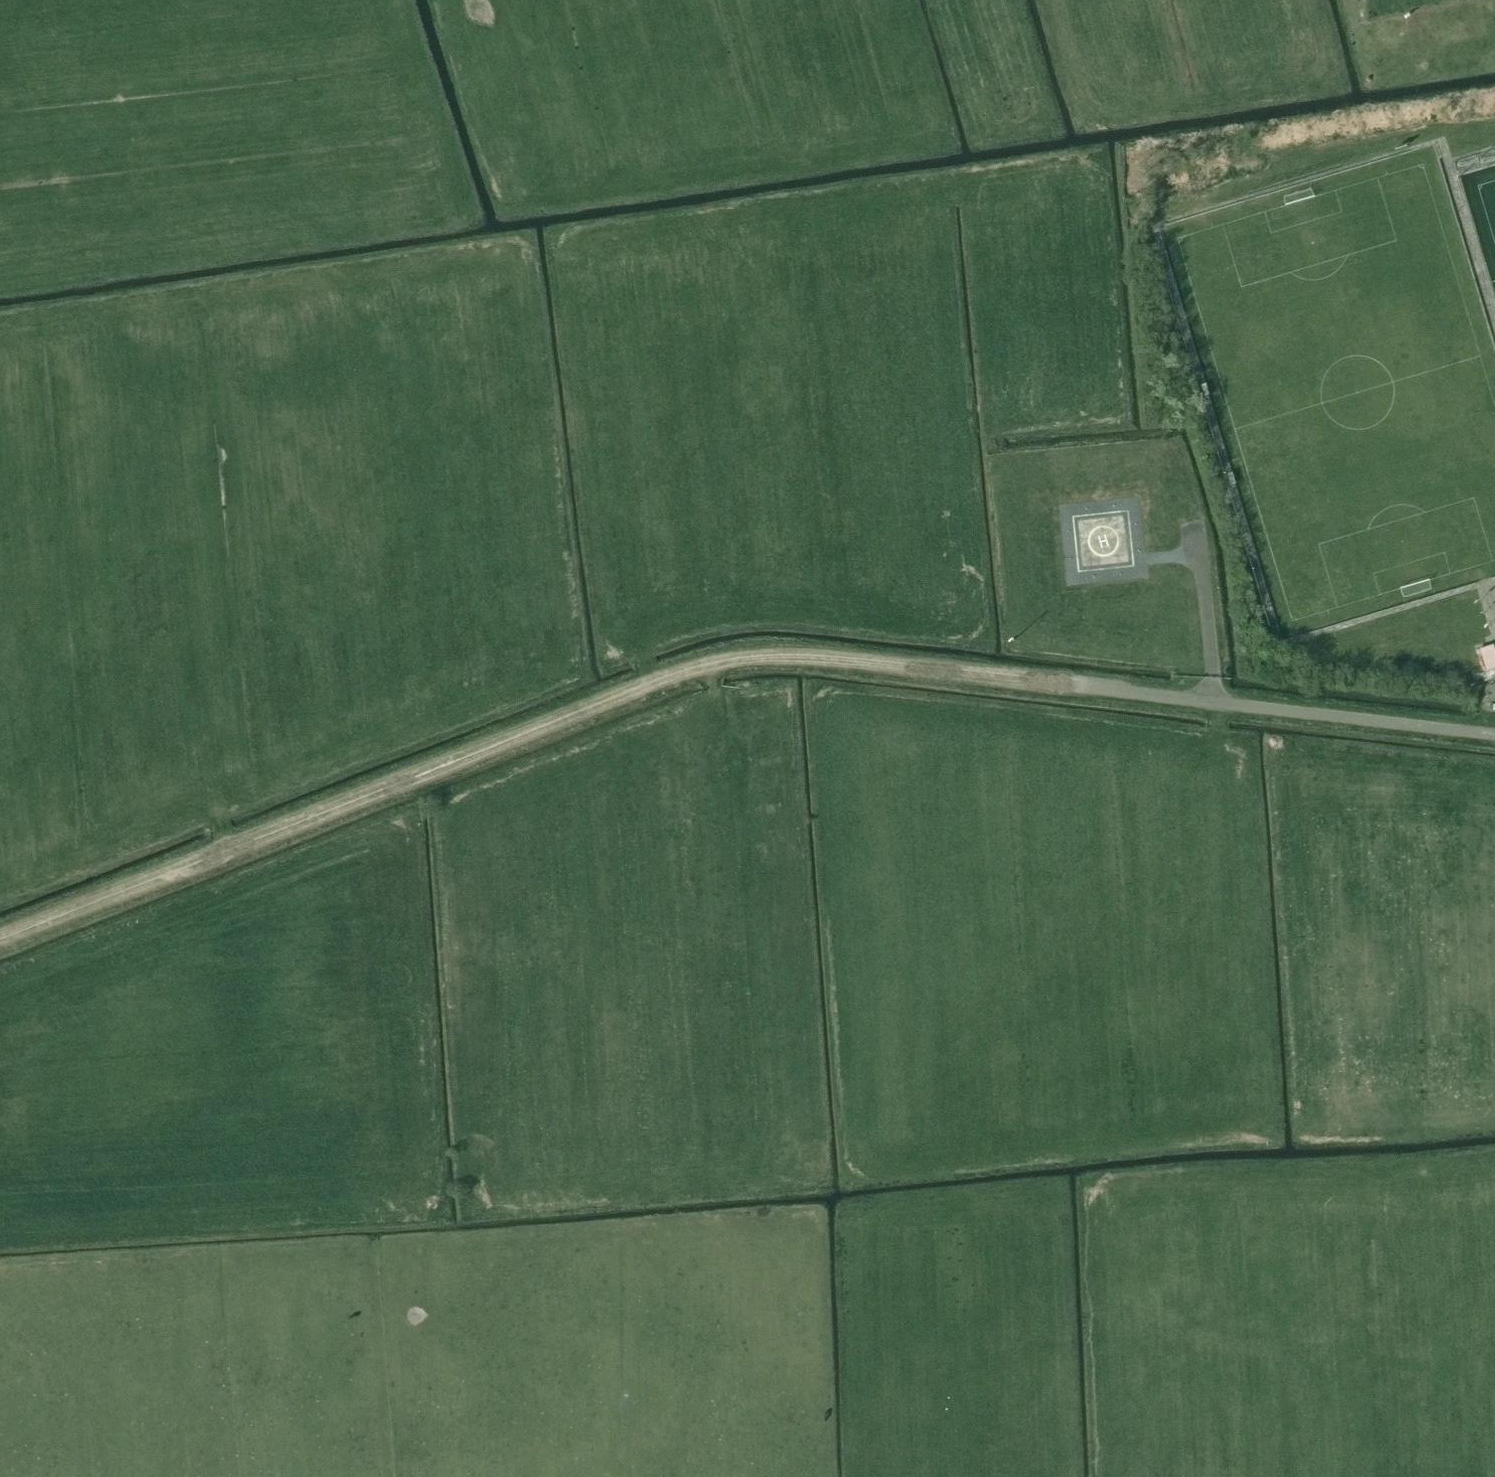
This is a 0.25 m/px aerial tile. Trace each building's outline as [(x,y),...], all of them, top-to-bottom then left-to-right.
[(1480,651),(1486,674),(1494,671),(1494,648),(1494,647),(1480,651)]
